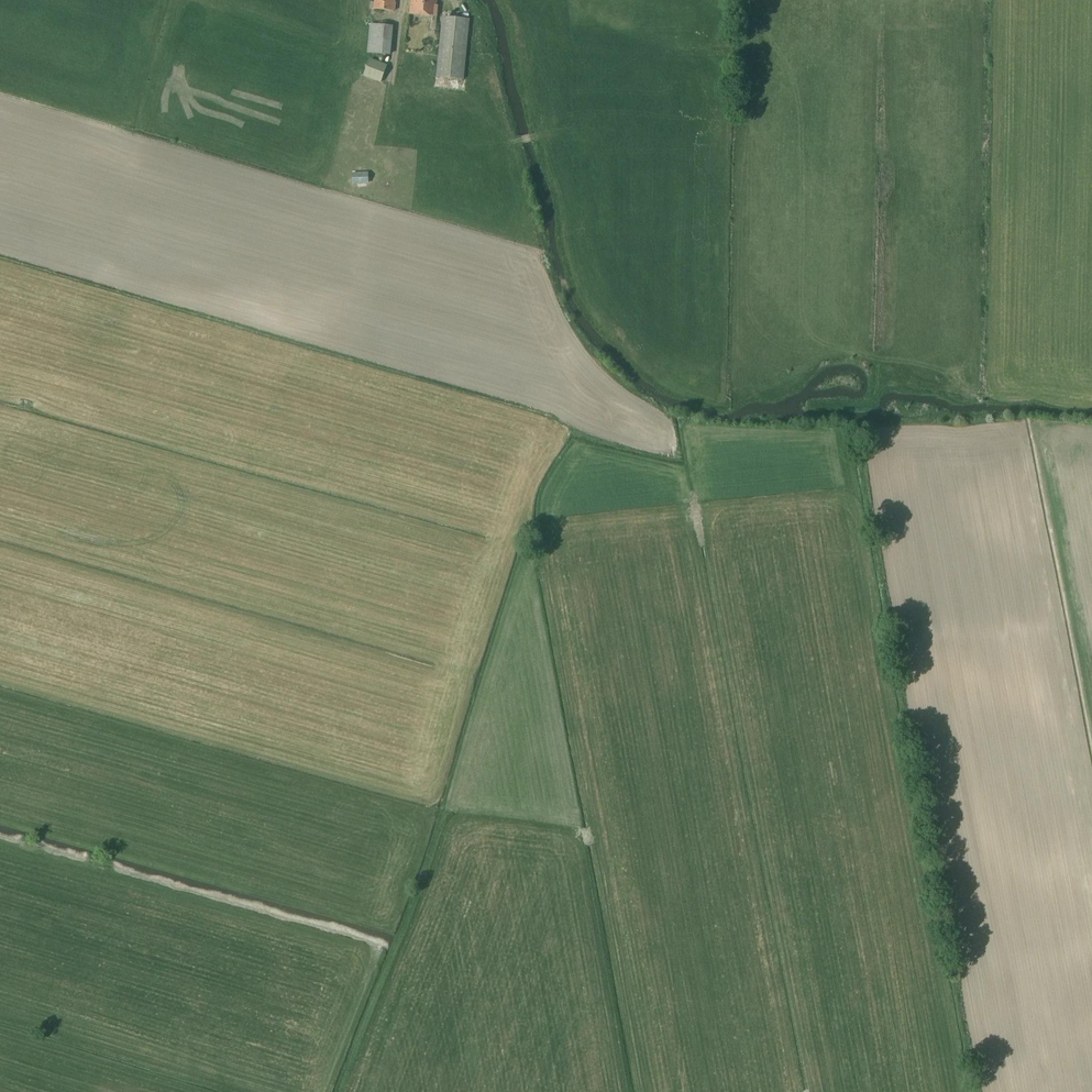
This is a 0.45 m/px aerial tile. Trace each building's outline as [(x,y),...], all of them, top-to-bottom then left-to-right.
[(394,12),(395,0),(375,0),(374,10),(394,12)] [(410,1),(409,15),(437,18),(438,6),(437,6),(437,0),(412,0),(412,1),(410,1)] [(464,81),(470,20),(442,17),(436,78),(464,81)] [(393,26),(370,24),(367,54),(390,56),(393,26)] [(370,59),(364,77),(381,83),(388,66),(370,59)] [(369,173),(352,174),(353,185),(369,184),(369,173)]
